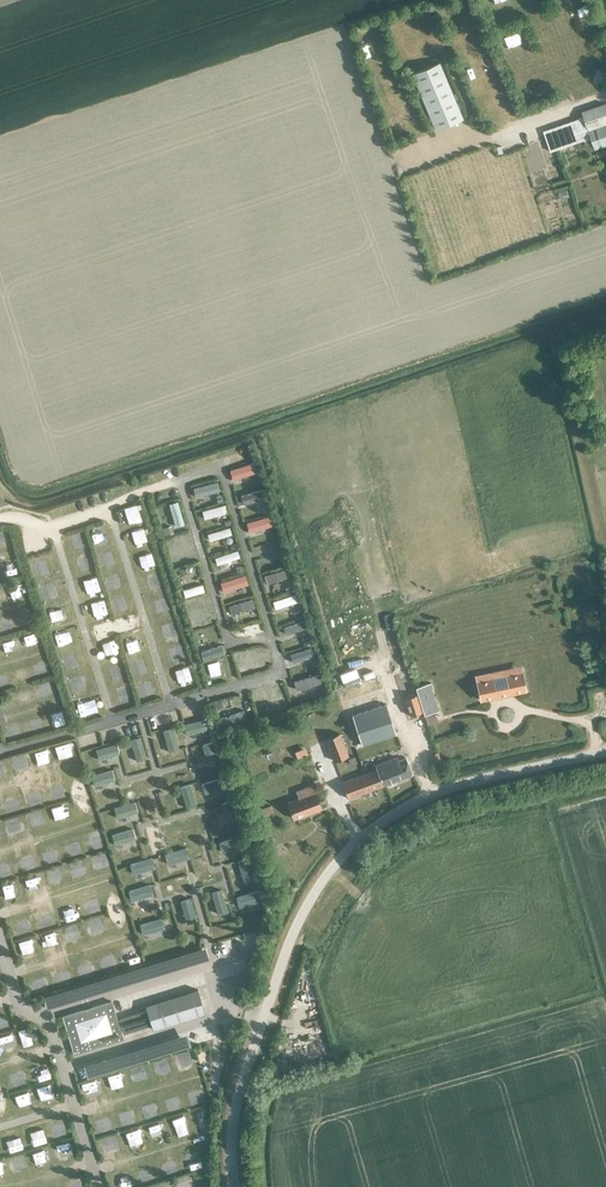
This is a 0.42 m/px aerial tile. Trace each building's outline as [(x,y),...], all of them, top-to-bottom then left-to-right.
[(412,73),(435,129),(463,118),(439,62),(412,73)] [(589,130),(582,132),(581,131),(562,138),(565,146),(591,136),(596,148),(605,145),(605,105),(605,103),(583,111),(589,130)] [(599,157),(605,155),(605,147),(597,150),(599,157)] [(230,470),(233,479),(258,471),(255,462),(230,470)] [(194,497),(215,491),(213,483),(192,489),(194,497)] [(241,495),(243,504),(265,498),(263,489),(241,495)] [(176,526),(184,524),(178,501),(169,503),(176,526)] [(223,505),(203,510),(204,518),(225,513),(223,505)] [(247,522),(249,532),(275,525),(272,515),(247,522)] [(230,527),(208,533),(210,541),(232,534),(230,527)] [(181,535),(186,551),(192,549),(187,533),(181,535)] [(258,548),(260,555),(282,548),(279,541),(258,548)] [(238,550),(215,557),(217,565),(240,557),(238,550)] [(264,575),(267,583),(290,576),(288,568),(264,575)] [(246,574),(221,582),(223,592),(249,584),(246,574)] [(185,597),(205,591),(203,584),(183,589),(185,597)] [(273,601),(275,609),(298,601),(296,594),(273,601)] [(253,598),(229,606),(231,614),(255,606),(253,598)] [(197,627),(215,622),(213,615),(195,620),(197,627)] [(284,626),(287,634),(306,628),(303,620),(284,626)] [(203,660),(225,653),(222,645),(201,651),(203,660)] [(290,654),(293,662),(314,655),(312,647),(290,654)] [(481,700),(525,690),(521,671),(505,675),(507,684),(495,687),(493,677),(477,681),(481,700)] [(294,681),(296,690),(322,682),(319,674),(294,681)] [(416,688),(425,715),(439,710),(430,683),(416,688)] [(410,715),(422,711),(417,694),(405,698),(410,715)] [(257,707),(259,715),(284,708),(282,699),(257,707)] [(386,704),(352,715),(362,744),(396,733),(386,704)] [(223,726),(247,719),(245,710),(220,718),(223,726)] [(186,734),(208,729),(205,718),(184,724),(186,734)] [(163,730),(169,752),(179,749),(173,727),(163,730)] [(340,735),(326,740),(335,762),(348,756),(340,735)] [(130,740),(137,761),(147,758),(141,737),(130,740)] [(208,766),(219,763),(212,741),(202,745),(208,766)] [(99,760),(120,753),(117,743),(96,749),(99,760)] [(384,784),(413,773),(407,757),(378,768),(384,784)] [(349,797),(384,784),(378,768),(343,782),(349,797)] [(94,786),(116,780),(113,769),(91,775),(94,786)] [(202,783),(205,793),(226,787),(223,777),(202,783)] [(180,787),(186,808),(197,805),(191,784),(180,787)] [(322,808),(313,785),(297,791),(299,797),(288,801),(294,818),(322,808)] [(230,800),(220,803),(227,828),(238,824),(230,800)] [(117,818),(138,812),(135,802),(114,808),(117,818)] [(260,811),(262,817),(273,813),(271,807),(260,811)] [(115,845),(136,839),(133,828),(112,834),(115,845)] [(222,852),(244,846),(242,835),(219,842),(222,852)] [(168,864),(190,858),(187,847),(164,854),(168,864)] [(133,874),(156,867),(153,857),(130,864),(133,874)] [(248,857),(238,860),(244,883),(255,880),(248,857)] [(131,901),(154,894),(151,884),(128,891),(131,901)] [(218,914),(229,912),(222,889),(212,892),(218,914)] [(260,890),(236,896),(239,907),(262,900),(260,890)] [(187,923),(197,920),(190,898),(180,901),(187,923)] [(142,935),(166,928),(163,918),(140,924),(142,935)] [(145,1005),(147,1009),(119,1017),(123,1033),(151,1024),(153,1029),(205,1012),(198,988),(145,1005)] [(71,1013),(63,1016),(70,1040),(76,1038),(77,1042),(72,1044),(74,1053),(83,1051),(123,1038),(123,1037),(112,1001),(91,1007),(91,1010),(84,1012),(84,1009),(83,1009),(71,1013)]
